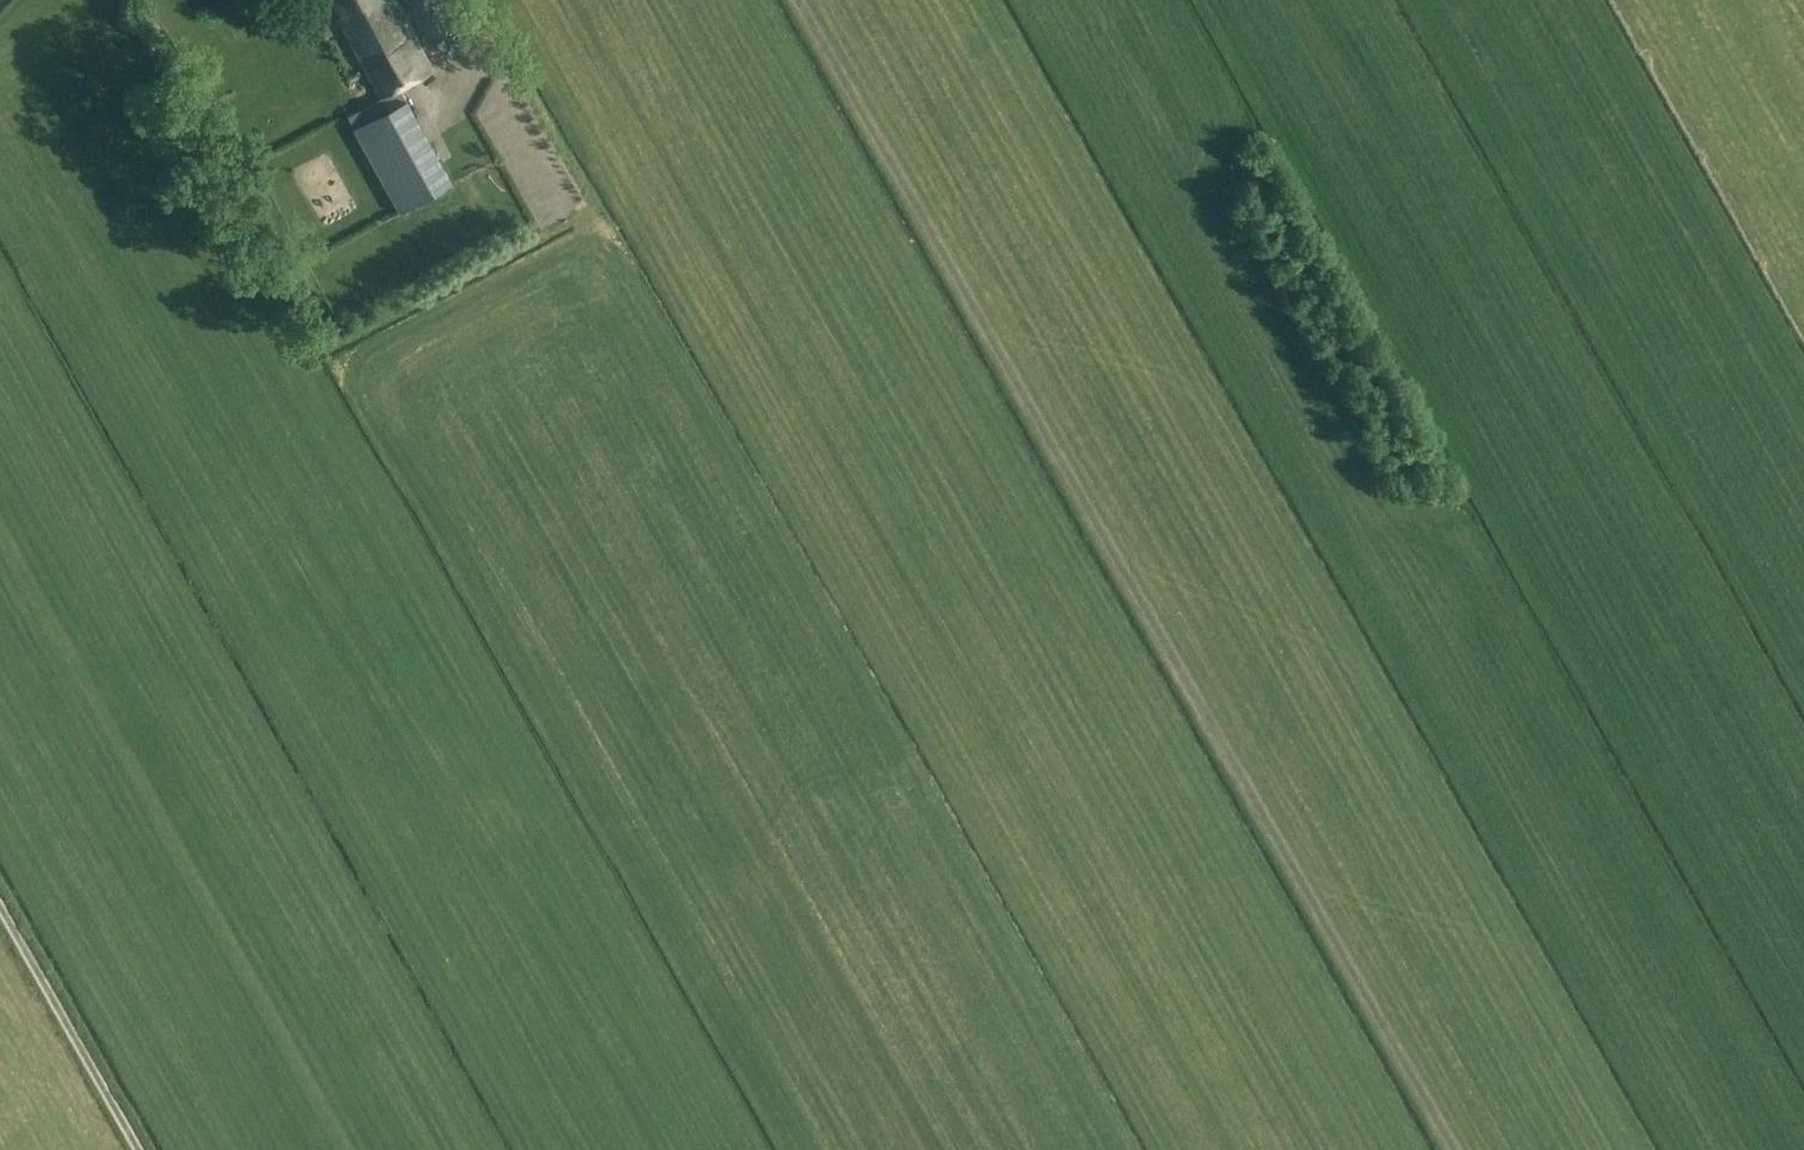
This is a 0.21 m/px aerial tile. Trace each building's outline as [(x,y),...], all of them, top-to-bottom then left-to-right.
[(386,94),(392,106),(353,128),(399,212),(454,183),(404,90),(401,85),(431,69),(402,15),(412,10),(427,37),(454,21),(442,0),(397,0),(394,1),(394,0),(335,0),(342,14),(338,16),(369,73),(372,77),(382,96),(386,94)]
